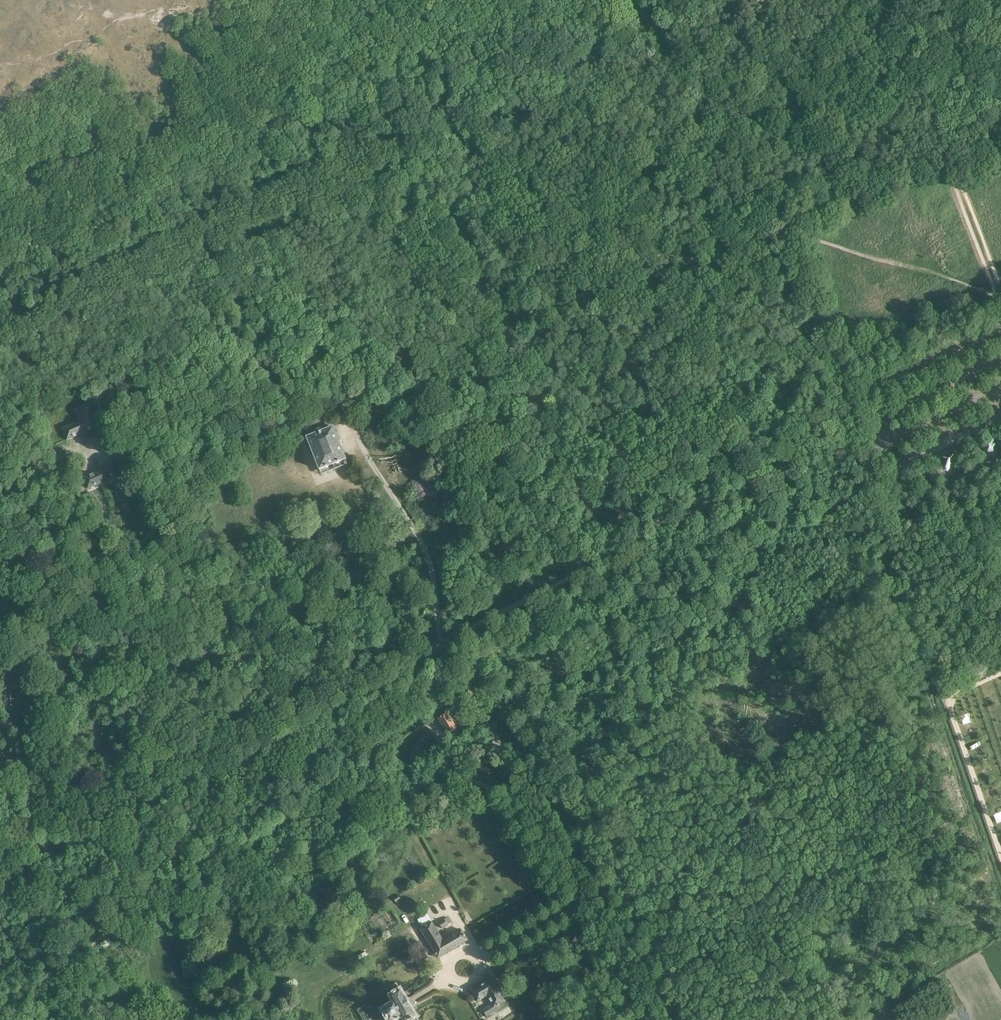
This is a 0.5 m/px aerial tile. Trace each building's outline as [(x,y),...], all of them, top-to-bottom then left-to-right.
[(68,440),(99,426),(88,404),(74,410),(79,421),(62,428),(68,440)] [(312,450),(338,440),(333,427),(327,430),(322,418),(302,426),(307,438),(312,450)] [(338,440),(312,450),(319,470),(320,470),(322,475),(348,464),(346,460),(346,459),(338,440)] [(117,471),(123,469),(120,462),(84,478),(88,488),(119,474),(117,471)] [(941,467),(936,469),(940,479),(946,476),(941,467)] [(447,734),(456,729),(447,713),(438,718),(447,734)] [(444,928),(452,922),(448,916),(440,922),(444,928)] [(437,958),(467,941),(461,930),(447,938),(445,935),(440,937),(431,922),(420,928),(437,958)] [(490,1014),(506,1004),(491,979),(471,992),(477,1002),(486,996),(490,1002),(485,1005),(490,1014)] [(416,1002),(412,996),(406,999),(400,990),(390,996),(394,1002),(382,1010),(388,1019),(393,1019),(401,1015),(404,1019),(417,1019),(414,1015),(415,1014),(410,1006),(416,1002)]
